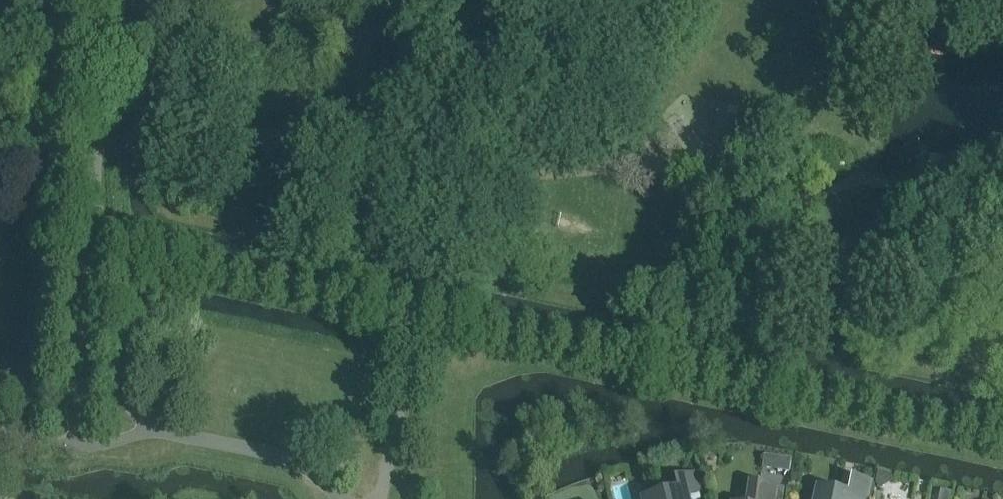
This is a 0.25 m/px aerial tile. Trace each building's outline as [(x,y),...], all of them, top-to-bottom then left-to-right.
[(778,460),(776,472),(790,474),(791,462),(778,460)] [(695,482),(679,485),(681,493),(657,498),(699,498),(695,482)] [(870,487),(854,484),(851,498),(867,498),(870,487)] [(784,493),(752,488),(750,498),(783,498),(784,493)]
